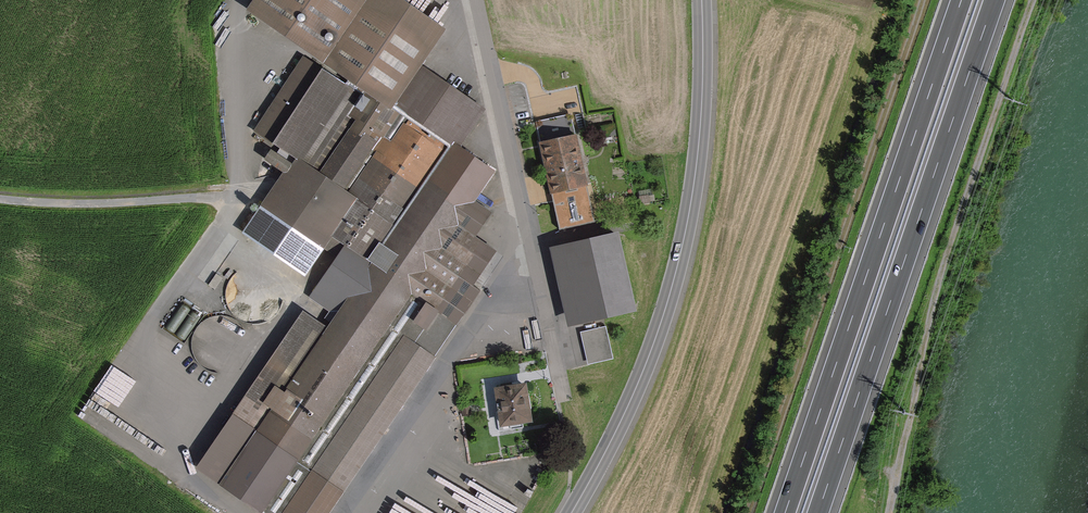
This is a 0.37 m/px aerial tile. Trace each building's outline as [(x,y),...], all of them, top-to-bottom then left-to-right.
[(373,0),(259,0),(248,17),(323,66),(270,148),(291,162),(275,186),(244,232),(307,273),(326,243),(339,251),(310,296),(338,315),(328,329),(304,313),(235,419),(259,435),(225,487),(265,512),(331,512),(500,256),(457,228),(494,171),(459,148),(484,110),(421,69),(439,43),(373,0)] [(577,138),(541,146),(551,196),(588,188),(577,138)] [(596,234),(558,242),(572,313),(611,306),(596,234)] [(605,324),(578,331),(586,364),(613,358),(605,324)] [(526,386),(496,390),(502,429),(531,425),(526,386)] [(520,498),(490,483),(490,490),(497,489),(498,494),(507,493),(509,512),(520,512),(528,497),(520,498)]
